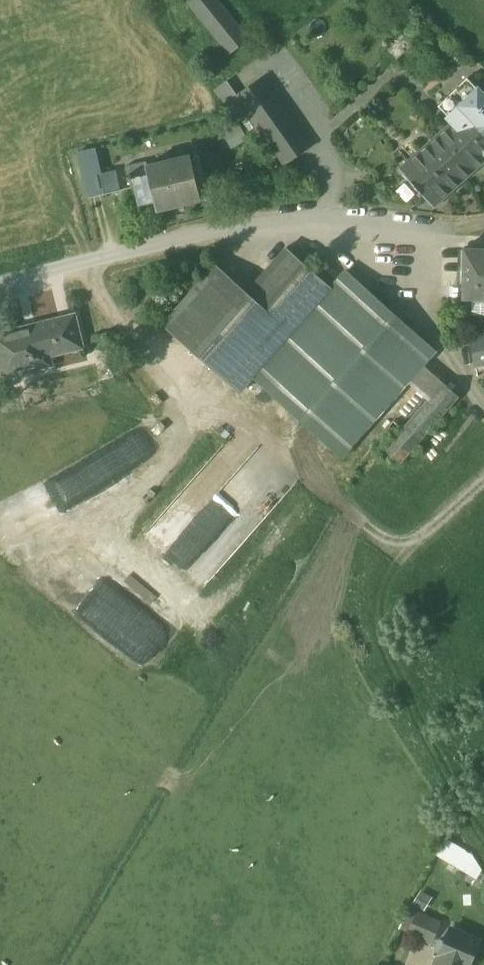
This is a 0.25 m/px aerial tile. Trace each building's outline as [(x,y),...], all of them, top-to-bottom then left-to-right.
[(216,0),(188,0),(218,37),(235,23),(216,0)] [(248,40),(235,23),(218,37),(231,53),(248,40)] [(310,147),(261,77),(237,94),(286,164),(310,147)] [(468,77),(439,105),(449,115),(448,116),(452,122),(399,168),(434,207),(483,163),(483,92),(479,86),(477,87),(468,77)] [(95,148),(79,152),(85,178),(101,175),(101,174),(95,148)] [(147,165),(147,166),(155,202),(157,210),(202,199),(191,155),(147,165)] [(147,162),(127,167),(137,206),(155,202),(147,166),(147,165),(147,162)] [(115,171),(101,174),(101,175),(85,178),(90,198),(120,191),(115,171)] [(248,292),(194,352),(240,392),(253,377),(332,288),(286,248),(247,292),(248,292)] [(464,248),(463,299),(473,299),(483,299),(483,249),(464,248)] [(217,264),(163,324),(194,352),(248,292),(247,292),(217,264)] [(435,350),(347,271),(332,288),(253,377),(341,456),(435,350)] [(473,299),(472,311),(483,314),(483,299),(473,299)] [(0,333),(0,370),(1,375),(51,363),(48,353),(82,345),(74,314),(36,323),(37,324),(10,331),(10,330),(0,333)] [(471,337),(479,382),(483,381),(483,335),(471,337)] [(444,383),(385,449),(400,463),(459,397),(444,383)] [(176,554),(250,444),(229,430),(154,539),(176,554)] [(70,514),(98,499),(84,472),(56,487),(70,514)] [(471,855),(459,847),(451,862),(463,869),(471,855)] [(441,924),(417,914),(409,932),(433,942),(441,924)] [(435,964),(469,964),(479,941),(451,928),(435,964)]
